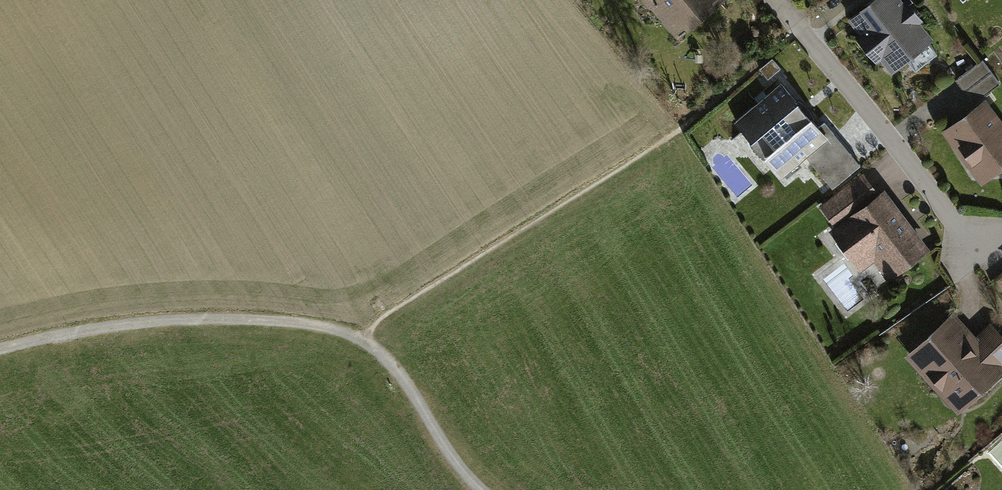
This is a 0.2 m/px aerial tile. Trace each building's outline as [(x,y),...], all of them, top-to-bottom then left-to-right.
[(718,0),(644,0),(673,36),(718,0)] [(903,0),(869,0),(846,18),(889,72),(933,38),(903,0)] [(958,77),(975,102),(1001,83),(1001,80),(986,57),(958,77)] [(819,131),(780,81),(730,119),(777,179),(804,158),(827,187),(856,165),(826,126),(819,131)] [(986,97),(942,128),(978,180),(1001,163),(1001,120),(986,97)] [(874,191),(862,173),(816,203),(861,269),(874,260),(887,279),(928,251),(883,184),(874,191)] [(906,352),(961,408),(1001,369),(1001,333),(990,321),(976,335),(951,309),(906,352)]
